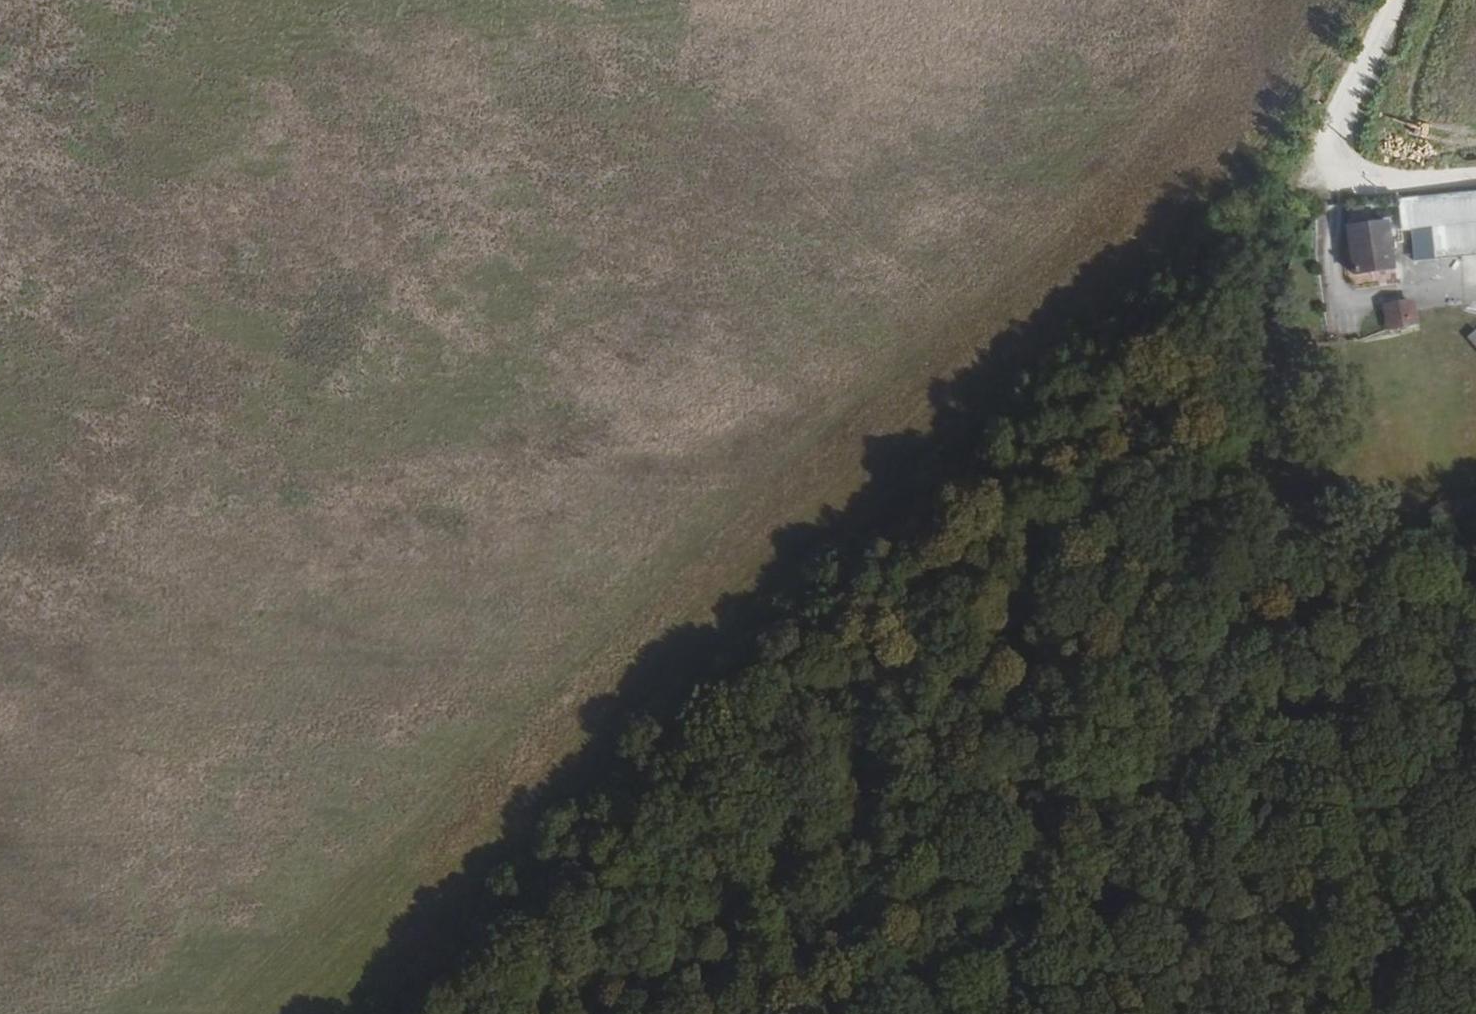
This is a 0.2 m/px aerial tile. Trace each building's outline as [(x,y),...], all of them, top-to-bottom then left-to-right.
[(1434,255),(1475,253),(1475,191),(1403,195),(1404,230),(1433,228),(1434,255)] [(1385,253),(1381,227),(1326,233),(1331,286),(1376,282),(1373,254),(1385,253)] [(1419,256),(1433,255),(1433,236),(1419,237),(1419,256)] [(1383,301),(1386,329),(1419,325),(1415,298),(1383,301)] [(1466,337),(1475,347),(1475,328),(1466,337)] [(1472,499),(1422,516),(1432,546),(1471,532),(1466,518),(1475,515),(1475,509),(1472,499)]
